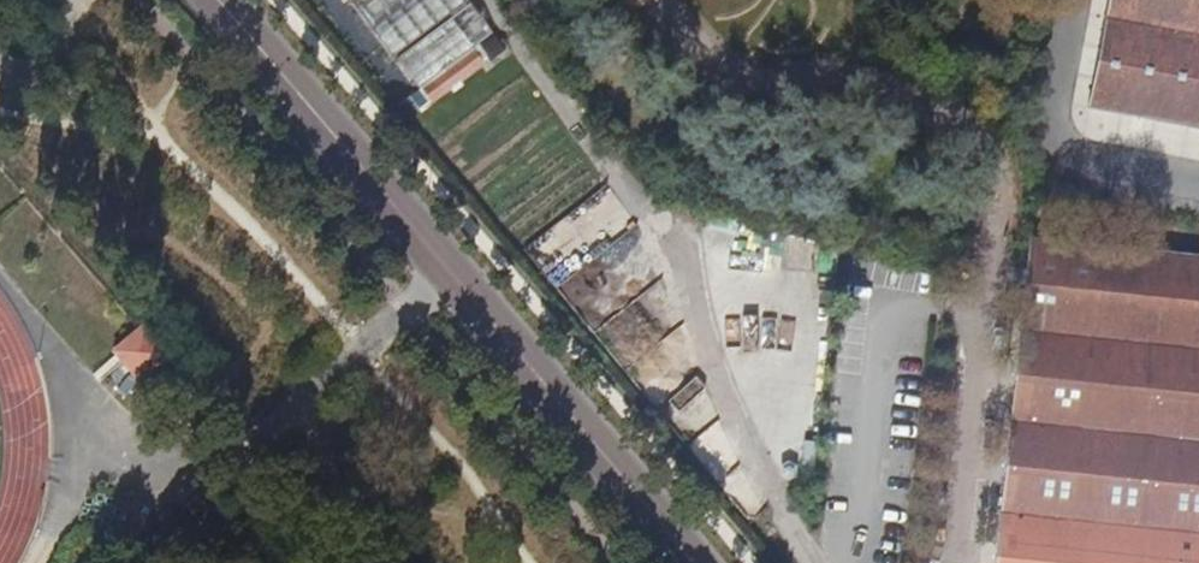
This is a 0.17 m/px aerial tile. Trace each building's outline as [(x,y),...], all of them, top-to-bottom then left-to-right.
[(391,55),(466,0),(351,0),(391,55)] [(1198,129),(1198,0),(1107,0),(1087,108),(1198,129)] [(1031,235),(995,562),(1198,562),(1198,254),(1031,235)] [(662,311),(634,333),(645,346),(673,325),(662,311)] [(722,312),(722,342),(789,342),(789,311),(722,312)] [(110,360),(95,370),(111,393),(152,364),(129,332),(103,350),(110,360)] [(717,424),(687,441),(707,476),(737,459),(717,424)]
